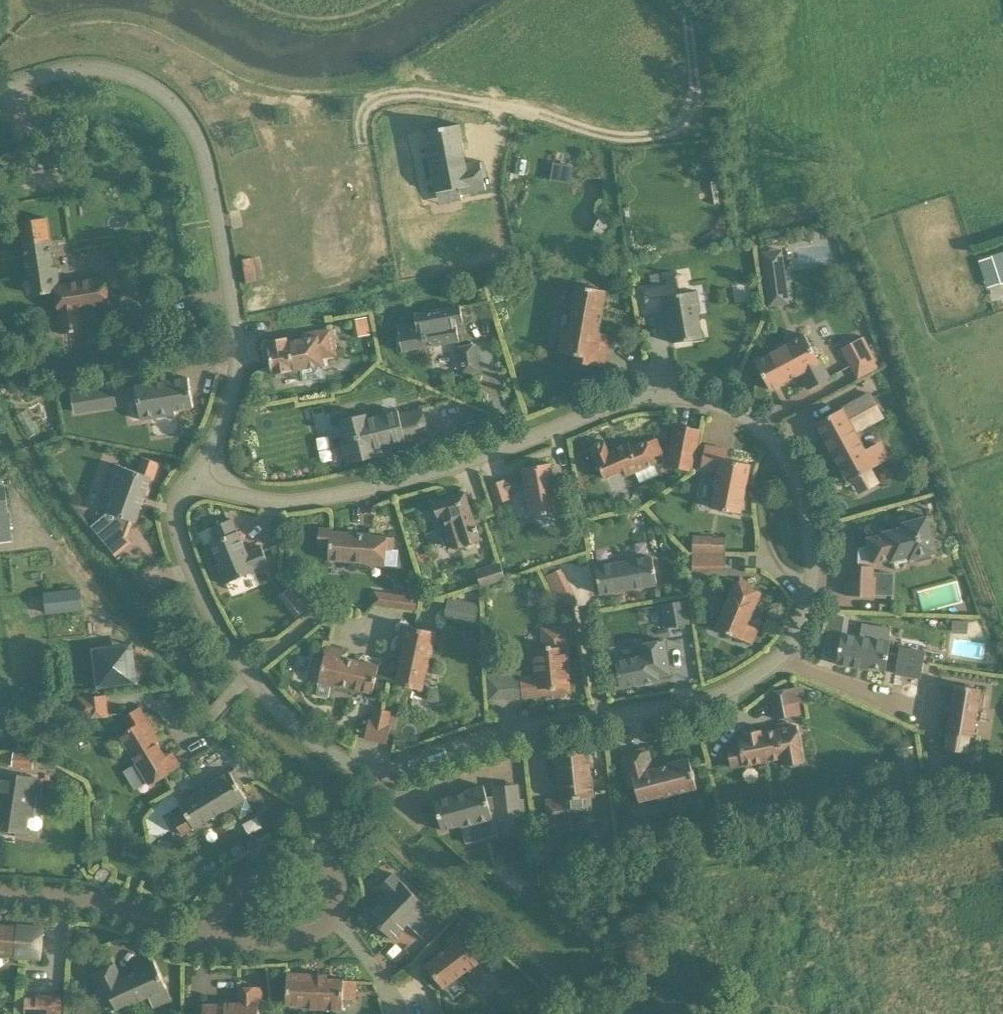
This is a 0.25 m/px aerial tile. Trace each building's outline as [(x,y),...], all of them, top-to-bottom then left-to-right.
[(458,194),(484,190),(482,178),(485,177),(482,161),(466,164),(459,124),(427,130),(430,148),(427,149),(435,192),(457,188),(458,194)] [(35,296),(55,293),(61,292),(60,285),(57,266),(54,267),(47,220),(20,224),(28,278),(32,278),(35,296)] [(767,258),(763,259),(766,286),(782,284),(780,264),(768,265),(767,258)] [(686,275),(667,279),(668,287),(645,291),(648,307),(664,305),(665,316),(668,316),(672,343),(703,338),(698,310),(700,310),(697,290),(689,292),(686,275)] [(105,278),(60,285),(61,292),(55,293),(61,334),(83,331),(80,309),(109,305),(105,278)] [(610,335),(598,334),(605,291),(576,286),(569,329),(562,328),(558,351),(566,353),(564,360),(606,366),(610,335)] [(399,326),(401,335),(397,338),(398,345),(403,347),(404,350),(458,341),(455,324),(462,323),(459,306),(416,314),(417,323),(399,326)] [(355,336),(370,334),(367,317),(353,320),(355,336)] [(10,333),(13,345),(30,340),(27,328),(10,333)] [(322,378),(320,366),(323,366),(322,358),(336,356),(331,328),(302,333),(303,339),(288,342),(287,339),(267,342),(273,374),(300,370),(302,381),(322,378)] [(786,343),(787,344),(756,360),(771,388),(802,372),(810,388),(831,377),(820,357),(818,358),(815,351),(816,350),(813,345),(812,345),(805,333),(786,343)] [(842,349),(851,366),(869,356),(860,338),(842,348),(842,349)] [(479,371),(475,345),(458,348),(462,374),(479,371)] [(191,408),(186,378),(133,387),(133,389),(124,390),(126,404),(136,402),(139,421),(173,415),(173,411),(191,408)] [(76,411),(96,408),(93,390),(73,394),(76,411)] [(882,416),(870,393),(816,422),(848,481),(886,460),(877,443),(865,450),(855,431),(882,416)] [(427,435),(421,409),(399,415),(398,410),(366,418),(365,413),(340,420),(345,441),(340,442),(345,464),(375,457),(373,449),(427,435)] [(668,451),(670,451),(667,468),(688,472),(691,455),(693,455),(698,431),(673,426),(668,451)] [(657,476),(652,465),(655,463),(652,459),(661,455),(655,440),(646,444),(645,442),(629,449),(627,444),(607,453),(602,442),(589,448),(603,480),(622,471),(624,476),(633,473),(638,484),(657,476)] [(729,449),(705,445),(700,469),(716,472),(713,487),(715,487),(711,507),(722,509),(722,511),(728,512),(729,511),(740,513),(750,464),(727,459),(729,449)] [(114,523),(98,535),(115,555),(130,542),(124,535),(127,532),(131,521),(135,522),(145,495),(147,495),(159,463),(143,457),(137,472),(116,464),(105,494),(113,496),(107,512),(116,515),(114,523)] [(496,503),(510,499),(507,491),(525,485),(530,516),(561,510),(558,490),(556,491),(551,462),(522,468),(523,476),(504,482),(504,480),(490,484),(496,503)] [(12,542),(5,486),(0,487),(0,543),(12,542)] [(479,542),(463,494),(431,504),(436,520),(442,519),(452,551),(479,542)] [(844,596),(874,598),(875,578),(872,578),(873,566),(871,566),(871,563),(872,563),(872,564),(889,560),(890,563),(907,558),(908,561),(936,553),(926,517),(900,524),(901,528),(881,533),(882,534),(865,539),(867,546),(857,549),(856,566),(849,566),(848,582),(845,582),(844,596)] [(226,520),(206,528),(211,540),(209,541),(218,561),(215,563),(223,583),(254,570),(253,568),(265,563),(258,546),(246,551),(237,530),(231,532),(226,520)] [(328,562),(366,564),(366,566),(384,567),(386,538),(370,537),(370,535),(331,533),(331,530),(319,529),(317,548),(329,549),(328,562)] [(713,552),(725,552),(725,537),(713,537),(713,552)] [(595,566),(600,594),(657,584),(653,557),(595,566)] [(505,578),(501,563),(487,568),(491,583),(505,578)] [(562,608),(580,600),(565,567),(547,575),(562,608)] [(738,581),(737,584),(734,583),(714,630),(750,644),(756,630),(746,625),(759,593),(749,589),(751,586),(738,581)] [(372,604),(415,610),(418,586),(408,585),(408,591),(399,590),(398,594),(374,590),(372,604)] [(44,593),(46,614),(82,610),(79,588),(44,593)] [(301,598),(289,608),(297,618),(311,605),(304,596),(301,598)] [(685,600),(662,604),(666,628),(690,623),(685,600)] [(848,617),(831,614),(826,644),(838,646),(840,646),(842,633),(845,634),(848,617)] [(522,696),(570,692),(570,686),(571,685),(565,626),(542,628),(543,648),(532,649),(534,676),(520,678),(522,696)] [(396,650),(402,652),(395,686),(405,688),(404,691),(412,692),(412,690),(422,692),(430,658),(431,658),(436,634),(406,628),(401,627),(396,650)] [(839,650),(837,664),(869,669),(869,667),(885,670),(886,665),(896,667),(895,673),(921,677),(925,652),(899,648),(898,653),(888,651),(890,641),(845,634),(842,633),(840,646),(838,646),(837,650),(839,650)] [(670,674),(664,640),(639,644),(641,656),(615,661),(617,670),(614,671),(616,685),(619,684),(620,687),(659,680),(658,676),(670,674)] [(96,645),(97,686),(141,685),(140,644),(96,645)] [(315,657),(309,680),(334,686),(335,684),(372,693),(379,665),(340,655),(342,648),(327,645),(323,659),(315,657)] [(487,674),(489,698),(500,698),(498,673),(487,674)] [(981,689),(954,685),(946,732),(948,732),(945,748),(966,751),(969,736),(973,736),(979,705),(985,706),(987,695),(980,694),(981,689)] [(805,700),(802,686),(770,693),(775,718),(800,713),(798,702),(805,700)] [(106,694),(77,696),(79,718),(108,715),(106,694)] [(391,720),(389,720),(391,712),(374,708),(372,716),(371,715),(366,739),(386,743),(391,720)] [(120,737),(129,753),(149,786),(172,772),(180,767),(172,754),(164,759),(156,744),(158,743),(139,710),(123,720),(130,731),(120,737)] [(782,759),(783,767),(802,763),(795,726),(787,728),(786,723),(775,725),(776,730),(760,733),(760,731),(741,734),(742,737),(736,738),(738,747),(726,749),(729,767),(741,765),(742,767),(782,759)] [(665,765),(666,766),(650,770),(646,753),(645,753),(644,748),(619,754),(621,759),(620,759),(628,789),(634,787),(638,803),(656,798),(656,800),(695,790),(692,777),(693,777),(692,770),(690,771),(688,759),(665,765)] [(593,797),(590,776),(589,776),(587,750),(573,752),(573,750),(567,751),(567,752),(553,754),(555,782),(557,781),(559,799),(545,801),(547,827),(567,825),(566,817),(591,814),(589,798),(593,797)] [(34,754),(13,753),(12,766),(33,768),(34,754)] [(224,813),(234,807),(241,819),(253,812),(240,790),(244,788),(234,771),(229,773),(208,786),(209,787),(179,805),(184,814),(173,820),(182,836),(193,829),(194,830),(223,812),(224,813)] [(25,833),(28,815),(33,816),(36,795),(39,795),(41,780),(0,774),(0,829),(25,833)] [(466,792),(434,801),(437,812),(436,813),(437,819),(439,819),(442,830),(461,825),(461,827),(463,826),(493,818),(492,817),(496,816),(498,834),(522,831),(519,804),(496,807),(495,797),(487,798),(484,785),(465,790),(466,792)] [(389,896),(370,916),(393,938),(408,923),(422,937),(440,918),(393,875),(380,888),(389,896)] [(14,957),(40,959),(42,927),(17,925),(16,926),(0,925),(0,954),(14,956),(14,957)] [(450,945),(425,964),(443,988),(445,987),(454,999),(466,989),(457,977),(468,969),(469,970),(486,958),(478,947),(479,946),(475,941),(474,942),(463,927),(446,940),(450,945)] [(129,1006),(165,990),(153,962),(133,971),(134,973),(121,979),(114,964),(90,975),(104,1007),(112,1004),(115,1010),(128,1004),(129,1006)] [(326,976),(286,974),(285,1005),(306,1006),(306,1010),(341,1012),(342,1000),(354,1001),(355,983),(343,982),(343,981),(326,980),(326,976)] [(261,988),(256,988),(237,988),(237,1004),(223,1004),(223,1005),(202,1005),(202,1013),(261,1013),(261,988)] [(26,997),(26,1013),(62,1013),(60,995),(37,994),(37,997),(26,997)]
